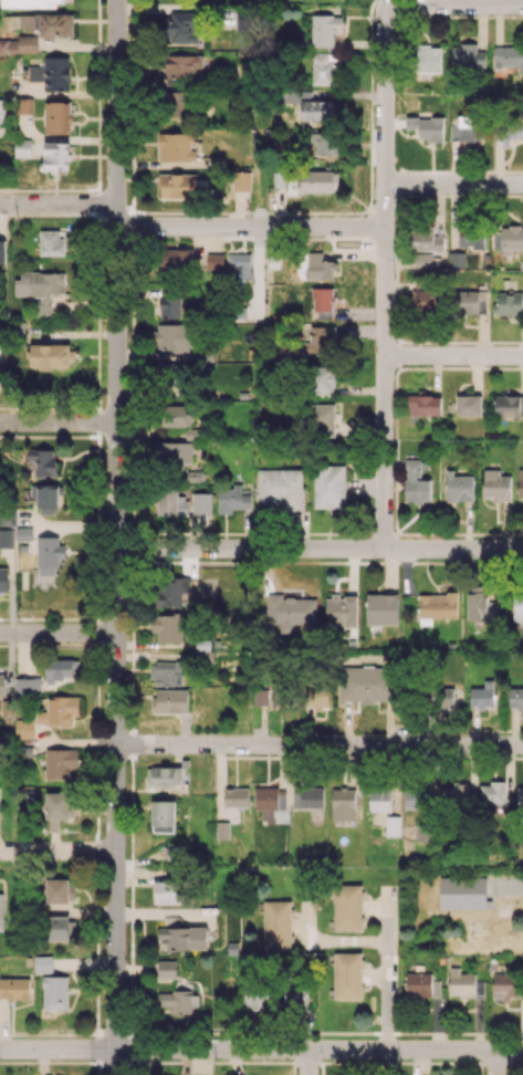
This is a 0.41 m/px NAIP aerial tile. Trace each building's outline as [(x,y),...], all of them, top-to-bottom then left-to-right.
[(72,12),(37,13),(38,38),(73,37),(72,12)] [(166,42),(198,43),(199,12),(166,12),(166,42)] [(10,28),(35,27),(35,15),(10,15),(10,28)] [(333,46),(333,31),(341,31),(341,15),(311,15),(311,46),(333,46)] [(37,35),(18,36),(18,52),(38,52),(37,35)] [(17,52),(17,38),(0,39),(0,53),(17,52)] [(476,44),(451,44),(452,69),(486,69),(485,51),(477,51),(476,44)] [(441,73),(441,46),(416,46),(416,72),(441,73)] [(519,68),(519,71),(522,71),(522,46),(494,46),(493,67),(519,68)] [(312,84),(334,84),(334,53),(312,53),(312,84)] [(202,54),(165,55),(165,78),(203,77),(202,54)] [(28,81),(44,81),(44,91),(69,90),(69,56),(43,57),(43,65),(28,65),(28,81)] [(189,118),(190,92),(170,91),(170,117),(189,118)] [(33,113),(33,97),(17,97),(17,113),(33,113)] [(339,101),(301,100),(300,119),(338,121),(339,101)] [(46,102),(46,133),(71,133),(70,101),(46,102)] [(449,124),(450,140),(477,140),(477,116),(458,116),(458,124),(449,124)] [(443,140),(443,117),(405,117),(405,128),(419,128),(419,140),(443,140)] [(159,132),(159,161),(196,161),(196,150),(192,150),(193,133),(159,132)] [(340,155),(340,133),(317,132),(316,154),(340,155)] [(15,156),(31,156),(31,139),(15,139),(15,156)] [(70,147),(45,146),(44,170),(69,171),(70,147)] [(297,191),(339,192),(339,170),(301,170),(301,184),(297,184),(297,191)] [(250,190),(251,171),(232,171),(232,190),(250,190)] [(197,174),(160,173),(160,198),(196,199),(197,174)] [(459,247),(484,248),(485,227),(459,226),(459,247)] [(493,228),(493,248),(501,248),(501,254),(511,254),(511,249),(522,249),(522,227),(493,228)] [(39,255),(66,255),(66,229),(40,228),(39,255)] [(443,250),(443,236),(432,236),(432,230),(410,230),(410,250),(443,250)] [(192,267),(192,249),(161,248),(160,269),(182,270),(182,266),(192,267)] [(334,280),(335,261),(322,261),(323,252),(307,252),(307,279),(334,280)] [(447,252),(448,268),(464,267),(464,252),(447,252)] [(206,272),(223,273),(224,254),(207,253),(206,272)] [(250,253),(227,253),(227,279),(251,278),(250,253)] [(35,314),(52,314),(52,294),(64,295),(65,272),(21,271),(21,279),(15,279),(15,297),(36,297),(35,314)] [(332,311),(333,288),(313,287),(312,311),(332,311)] [(415,289),(414,312),(440,313),(441,290),(415,289)] [(453,290),(452,313),(485,313),(486,291),(453,290)] [(522,292),(497,292),(497,302),(492,302),(492,313),(521,314),(522,292)] [(160,318),(182,318),(181,296),(160,296),(160,318)] [(153,324),(154,341),(157,341),(157,359),(189,358),(189,324),(153,324)] [(309,341),(295,341),(295,352),(333,354),(334,326),(310,325),(309,341)] [(72,344),(31,344),(31,368),(72,368),(72,344)] [(334,394),(334,366),(312,366),(312,394),(334,394)] [(481,395),(456,394),(455,414),(481,415),(481,395)] [(441,395),(406,395),(405,405),(409,405),(409,423),(419,424),(419,415),(441,415),(441,395)] [(495,395),(495,415),(522,416),(522,395),(495,395)] [(334,404),(310,403),(310,434),(334,434),(334,404)] [(189,406),(159,405),(158,425),(188,426),(189,406)] [(185,439),(200,440),(200,429),(186,428),(185,439)] [(192,442),(154,441),(153,462),(192,463),(192,442)] [(57,477),(58,450),(28,449),(28,461),(36,461),(36,476),(57,477)] [(431,479),(421,479),(421,469),(429,469),(429,460),(405,460),(405,500),(430,501),(431,479)] [(344,508),(345,465),(313,465),(313,507),(344,508)] [(302,469),(257,469),(257,502),(280,502),(280,508),(302,508),(302,469)] [(510,501),(510,475),(499,475),(499,470),(484,469),(483,497),(492,497),(492,501),(510,501)] [(473,501),(473,475),(453,476),(453,470),(446,470),(446,501),(473,501)] [(250,509),(250,485),(232,484),(232,488),(218,488),(217,513),(232,514),(232,509),(250,509)] [(38,485),(37,514),(55,514),(55,506),(62,507),(63,486),(38,485)] [(158,515),(187,515),(187,488),(158,488),(158,515)] [(211,513),(211,493),(192,493),(192,513),(211,513)] [(32,527),(16,528),(16,541),(32,540),(32,527)] [(13,547),(13,529),(0,529),(0,547),(13,547)] [(58,536),(38,536),(37,569),(33,569),(32,581),(49,581),(49,575),(59,576),(59,557),(66,557),(66,545),(58,545),(58,536)] [(468,593),(467,620),(496,621),(496,601),(487,601),(487,586),(478,586),(478,593),(468,593)] [(512,591),(512,625),(522,625),(522,591),(512,591)] [(316,624),(317,598),(282,597),(282,593),(267,593),(266,623),(316,624)] [(398,594),(366,593),(366,624),(398,625),(398,594)] [(457,617),(457,593),(418,594),(419,625),(432,625),(431,618),(457,617)] [(357,596),(326,596),(326,626),(357,626),(357,596)] [(151,615),(152,632),(157,632),(157,642),(181,642),(181,615),(151,615)] [(46,682),(74,681),(73,659),(46,660),(46,682)] [(151,661),(151,684),(181,685),(182,662),(151,661)] [(339,700),(361,700),(361,705),(375,705),(375,700),(389,700),(389,666),(339,666),(339,700)] [(40,695),(39,677),(15,678),(15,695),(40,695)] [(494,680),(484,680),(484,687),(470,688),(470,708),(494,708),(494,680)] [(329,708),(329,684),(303,684),(302,708),(329,708)] [(522,707),(522,687),(509,687),(509,707),(522,707)] [(253,704),(283,705),(283,688),(253,688),(253,704)] [(455,688),(439,688),(440,709),(455,709),(455,688)] [(188,713),(188,690),(153,690),(153,712),(188,713)] [(78,715),(79,696),(48,696),(48,711),(36,711),(36,723),(72,724),(73,715),(78,715)] [(34,719),(15,719),(14,738),(34,738),(34,719)] [(77,749),(45,748),(45,778),(77,779),(77,749)] [(183,767),(149,766),(148,785),(183,786),(183,767)] [(405,808),(431,808),(432,780),(406,780),(405,808)] [(506,803),(505,782),(479,783),(480,804),(506,803)] [(468,783),(452,783),(452,787),(443,786),(442,806),(468,806),(468,783)] [(224,807),(248,807),(248,787),(224,787),(224,807)] [(278,809),(278,787),(255,787),(255,809),(278,809)] [(323,807),(323,788),(292,788),(293,808),(323,807)] [(355,788),(332,788),(332,820),(355,820),(355,788)] [(369,812),(391,812),(391,790),(369,790),(369,812)] [(74,818),(74,792),(47,791),(46,831),(58,831),(58,818),(74,818)] [(176,800),(152,800),(151,832),(175,833),(176,800)] [(385,836),(400,836),(400,816),(386,816),(385,836)] [(229,839),(229,821),(216,821),(216,838),(229,839)] [(166,860),(183,861),(184,844),(166,844),(166,860)] [(46,902),(72,903),(72,879),(46,878),(46,902)] [(182,902),(182,879),(154,880),(154,903),(182,902)] [(334,931),(361,930),(361,884),(333,884),(334,931)] [(263,949),(292,949),(291,901),(262,901),(263,949)] [(45,940),(71,941),(72,917),(46,916),(45,940)] [(207,949),(208,927),(158,927),(158,940),(166,940),(166,949),(207,949)] [(333,998),(361,999),(362,953),(334,952),(333,998)] [(53,972),(52,955),(34,955),(35,972),(53,972)] [(176,960),(157,960),(158,978),(176,978),(176,960)] [(449,996),(475,996),(475,973),(459,973),(459,967),(450,967),(449,996)] [(431,973),(405,974),(406,996),(440,996),(439,980),(431,980),(431,973)] [(522,974),(492,975),(493,999),(522,998),(522,974)] [(68,976),(44,975),(43,1008),(68,1009),(68,976)] [(0,977),(0,998),(29,999),(30,978),(0,977)] [(284,1009),(307,1008),(307,987),(284,988),(284,1009)] [(265,1008),(265,990),(244,991),(245,1009),(265,1008)] [(170,1014),(192,1014),(192,1006),(198,1006),(198,991),(157,992),(158,1006),(169,1006),(170,1014)]
